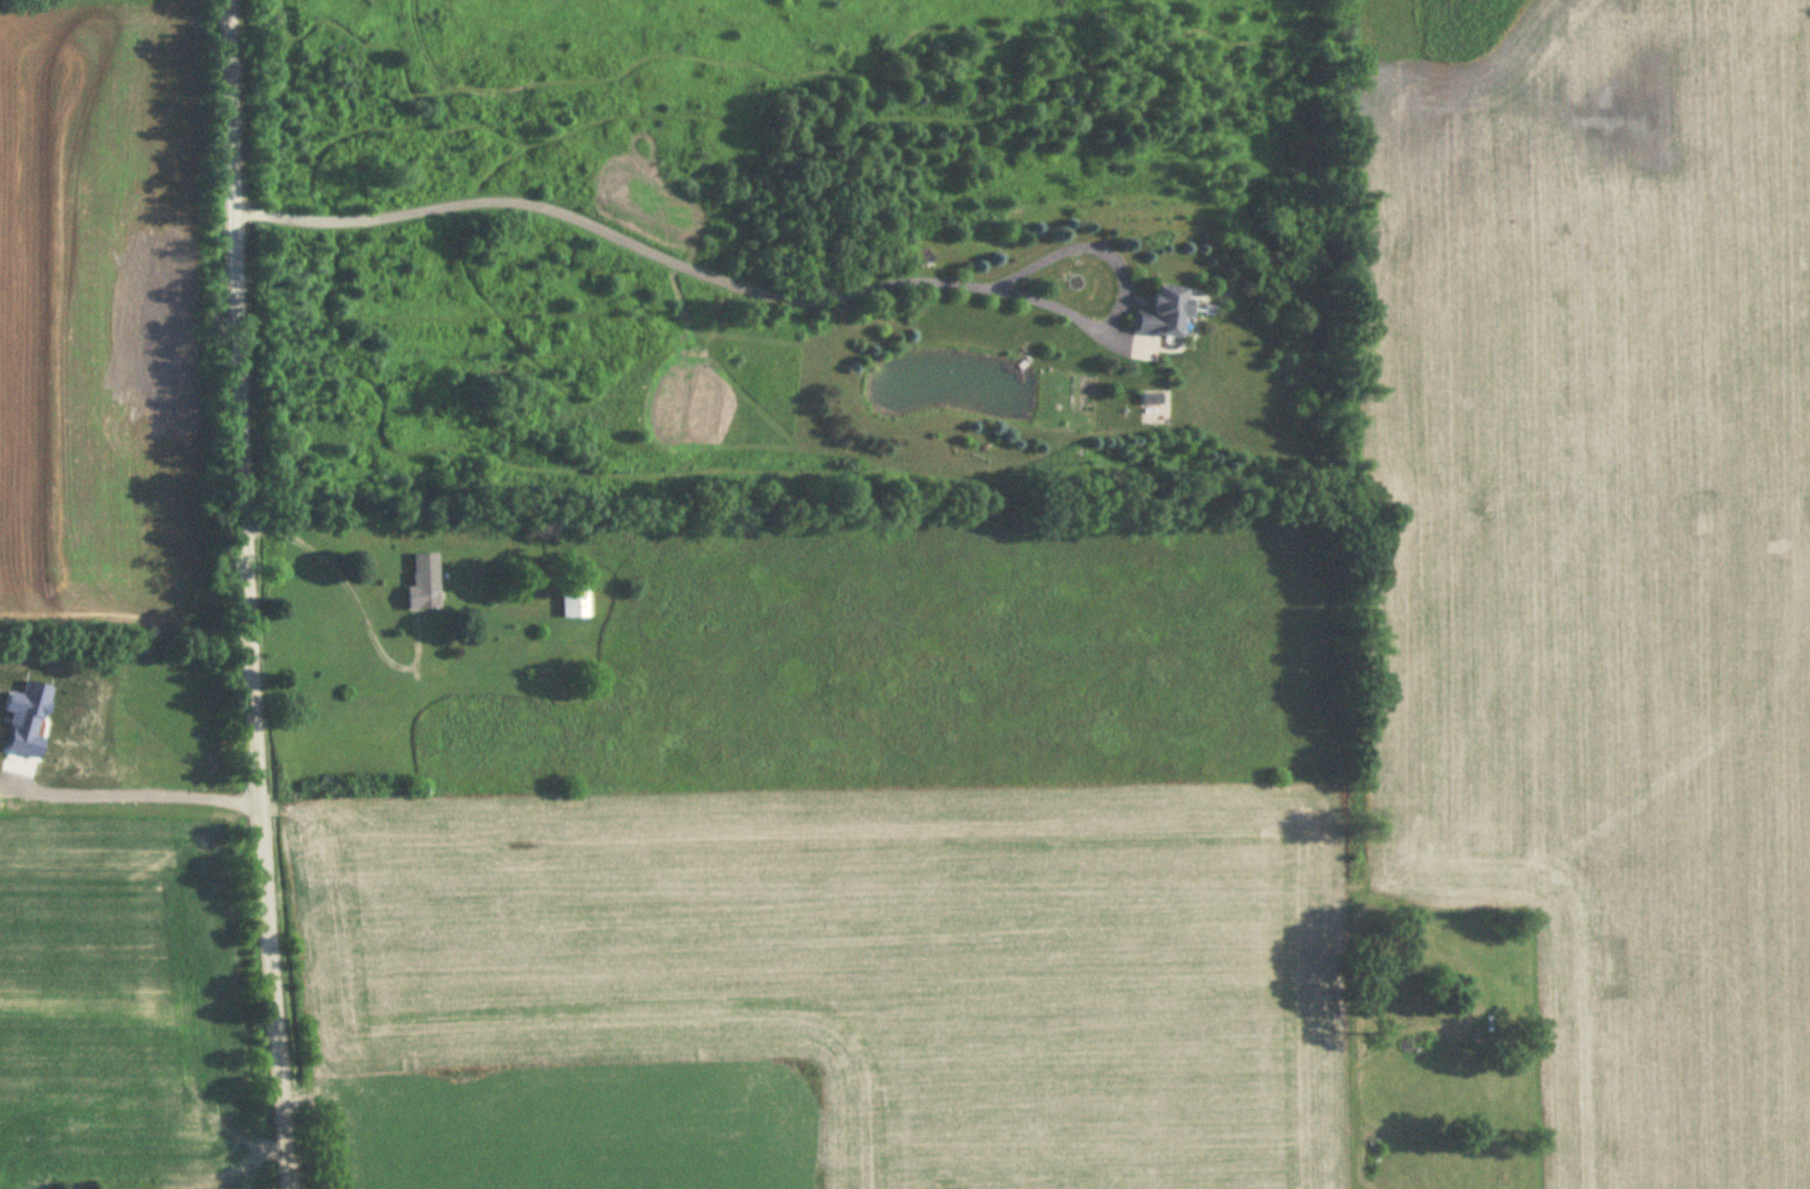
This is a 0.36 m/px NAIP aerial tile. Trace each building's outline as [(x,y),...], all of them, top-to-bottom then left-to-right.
[(1185,339),(1191,290),(1157,286),(1154,314),(1136,312),(1134,333),(1185,339)] [(413,555),(413,588),(408,588),(408,611),(439,611),(439,555),(413,555)] [(588,590),(561,590),(561,618),(588,618),(588,590)]
